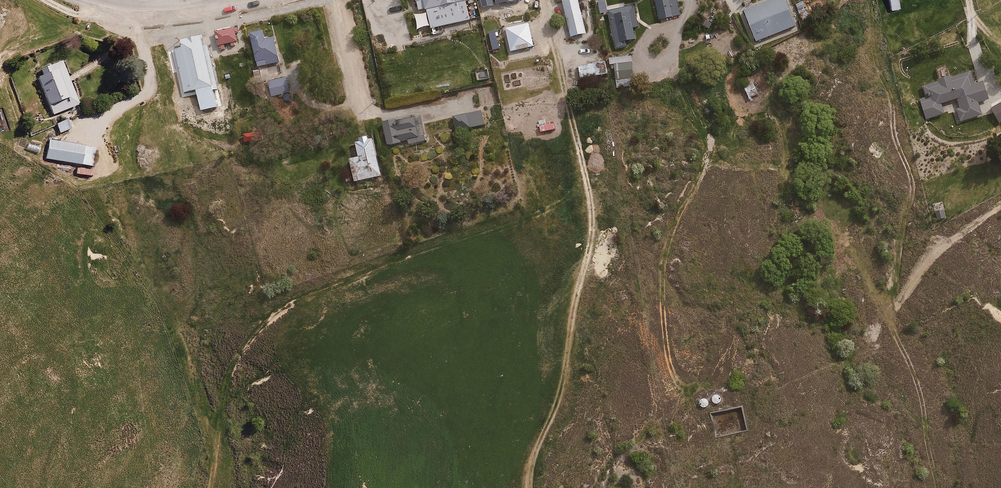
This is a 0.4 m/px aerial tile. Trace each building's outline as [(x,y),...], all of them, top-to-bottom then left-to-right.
[(367,5),(373,37),(384,35),(386,48),(411,44),(403,0),(397,0),(367,5)] [(427,13),(416,16),(418,28),(430,26),(431,31),(471,20),(466,0),(415,0),(418,12),(426,10),(427,13)] [(481,4),(496,2),(498,9),(513,7),(514,15),(525,13),(523,0),(480,0),(481,4)] [(566,38),(585,36),(580,0),(560,0),(566,38)] [(661,19),(681,15),(679,0),(657,0),(661,19)] [(757,42),(797,27),(787,0),(771,0),(745,10),(757,42)] [(892,10),(900,9),(899,0),(890,0),(892,10)] [(636,6),(609,10),(615,49),(628,47),(627,43),(636,41),(634,29),(639,28),(636,6)] [(528,23),(505,28),(511,52),(534,47),(528,23)] [(237,25),(217,31),(222,49),(242,43),(237,25)] [(265,29),(249,33),(255,67),(280,62),(275,37),(267,38),(265,29)] [(205,44),(178,50),(186,93),(203,90),(204,95),(215,93),(214,89),(217,89),(210,47),(206,48),(205,44)] [(635,87),(634,58),(626,58),(626,61),(613,62),(614,87),(635,87)] [(78,104),(63,61),(36,71),(51,114),(78,104)] [(578,66),(580,78),(599,75),(597,63),(578,66)] [(941,80),(924,84),(927,95),(919,97),(924,120),(947,115),(945,103),(957,100),(962,123),(983,119),(980,103),(989,101),(985,81),(974,83),(972,72),(951,76),(950,73),(940,75),(941,80)] [(285,76),(268,81),(272,96),(289,92),(285,76)] [(756,78),(745,82),(751,97),(762,93),(756,78)] [(532,101),(534,108),(553,104),(552,96),(532,101)] [(504,107),(506,115),(528,111),(526,103),(504,107)] [(993,111),(999,122),(1000,121),(1000,107),(993,111)] [(482,110),(466,113),(469,129),(486,126),(482,110)] [(423,114),(385,121),(390,145),(408,141),(409,147),(429,143),(423,114)] [(259,132),(243,132),(244,142),(260,142),(259,132)] [(372,134),(355,138),(359,157),(351,159),(356,181),(382,175),(372,134)] [(48,138),(45,160),(94,167),(97,145),(48,138)] [(720,392),(698,399),(702,409),(723,402),(720,392)]
